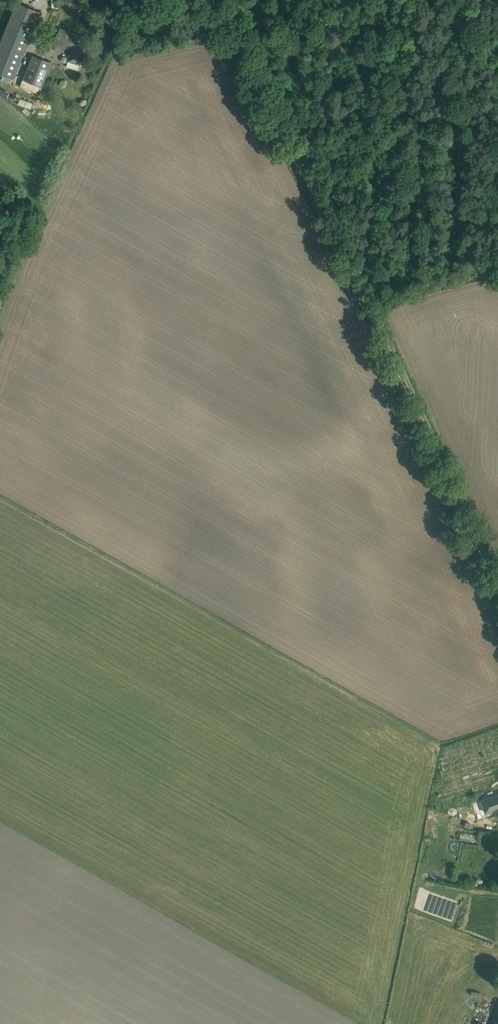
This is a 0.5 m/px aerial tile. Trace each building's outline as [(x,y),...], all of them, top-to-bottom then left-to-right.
[(17,3),(0,44),(0,74),(13,79),(40,12),(17,3)] [(55,44),(71,49),(67,61),(68,61),(66,67),(77,70),(79,65),(88,38),(60,29),(55,44)] [(20,87),(39,95),(43,88),(52,63),(32,56),(20,87)] [(492,812),(493,816),(497,815),(497,794),(480,800),(485,814),(492,812)]
